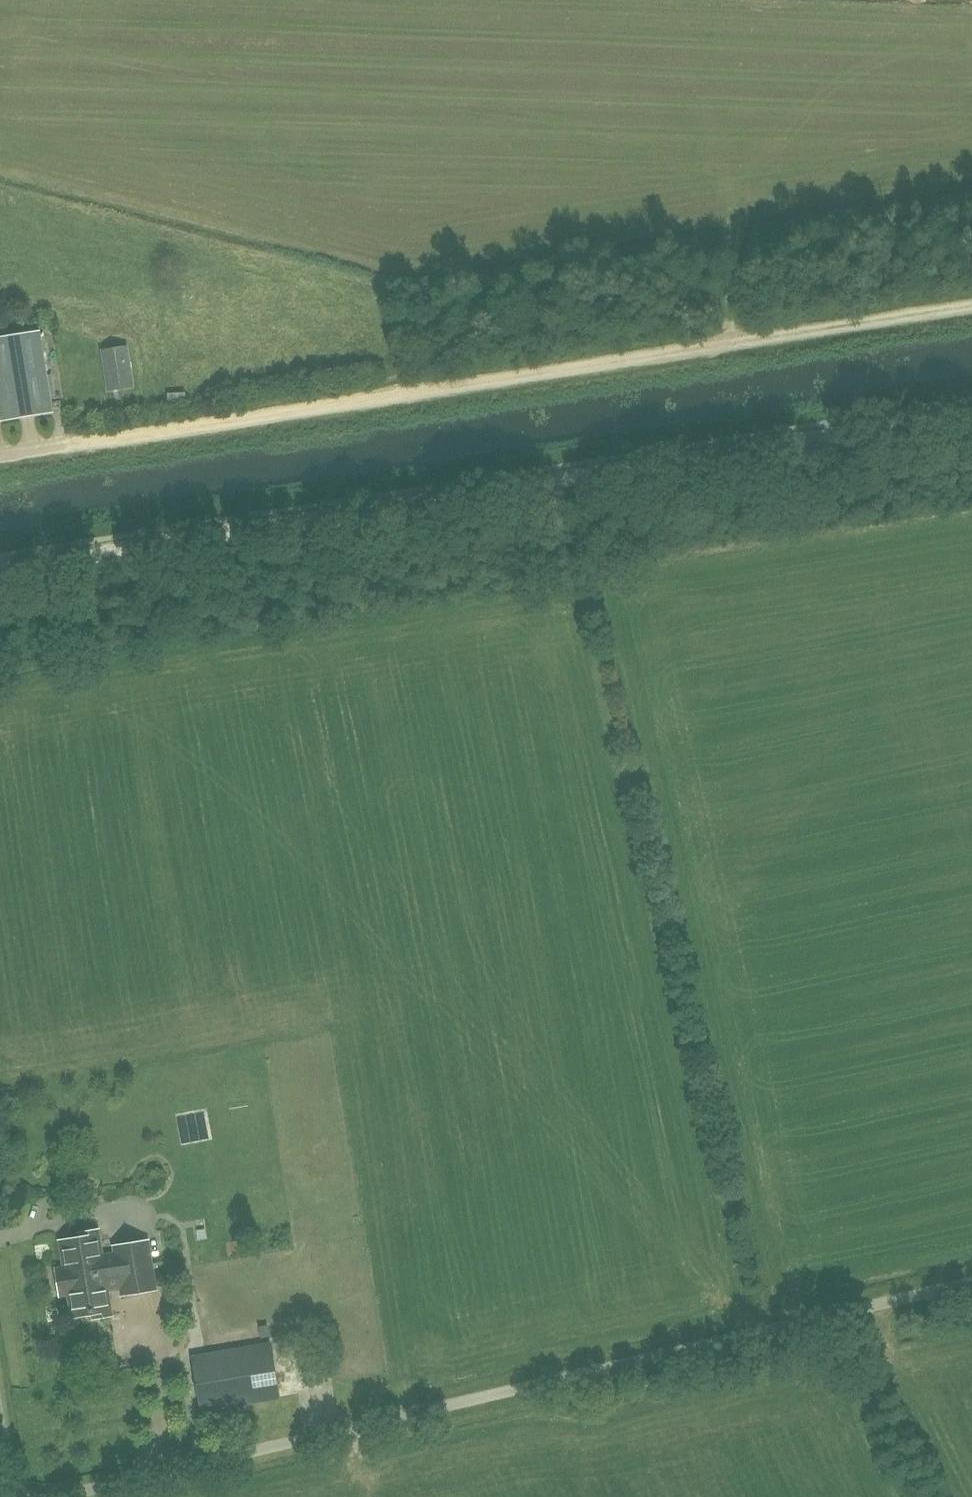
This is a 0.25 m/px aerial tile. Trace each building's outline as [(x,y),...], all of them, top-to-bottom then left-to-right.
[(0,340),(0,398),(4,422),(53,415),(41,334),(0,340)] [(104,355),(106,366),(110,394),(133,390),(128,351),(104,355)] [(60,1241),(64,1268),(68,1268),(70,1278),(150,1265),(147,1242),(114,1247),(116,1255),(101,1257),(97,1231),(80,1233),(81,1238),(60,1241)] [(68,1268),(64,1268),(56,1270),(60,1295),(69,1293),(73,1317),(93,1313),(94,1318),(111,1315),(106,1289),(121,1287),(122,1295),(154,1290),(150,1265),(70,1278),(68,1268)] [(271,1346),(192,1359),(200,1410),(279,1397),(271,1346)]
